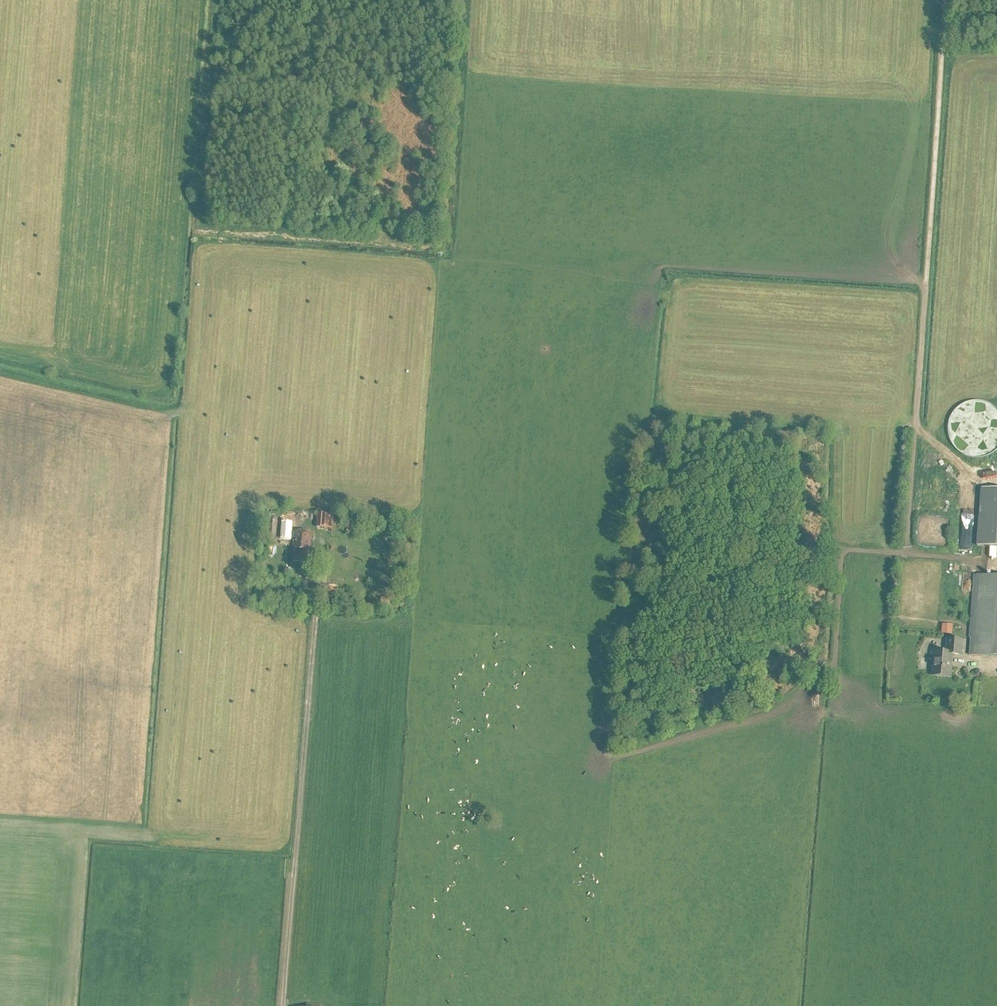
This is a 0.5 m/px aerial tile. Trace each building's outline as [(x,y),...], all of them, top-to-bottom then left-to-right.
[(976,546),(996,548),(996,490),(981,488),(976,546)] [(316,529),(331,530),(332,516),(317,515),(316,529)] [(385,524),(388,529),(395,525),(392,520),(385,524)] [(307,564),(308,554),(310,554),(312,533),(295,532),(293,552),(294,552),(293,563),(298,563),(298,564),(307,564)] [(996,658),(996,577),(976,576),(969,656),(996,658)] [(953,626),(942,625),(942,635),(952,635),(953,626)] [(952,656),(962,657),(963,641),(947,640),(946,653),(933,652),(932,677),(951,678),(952,656)]
